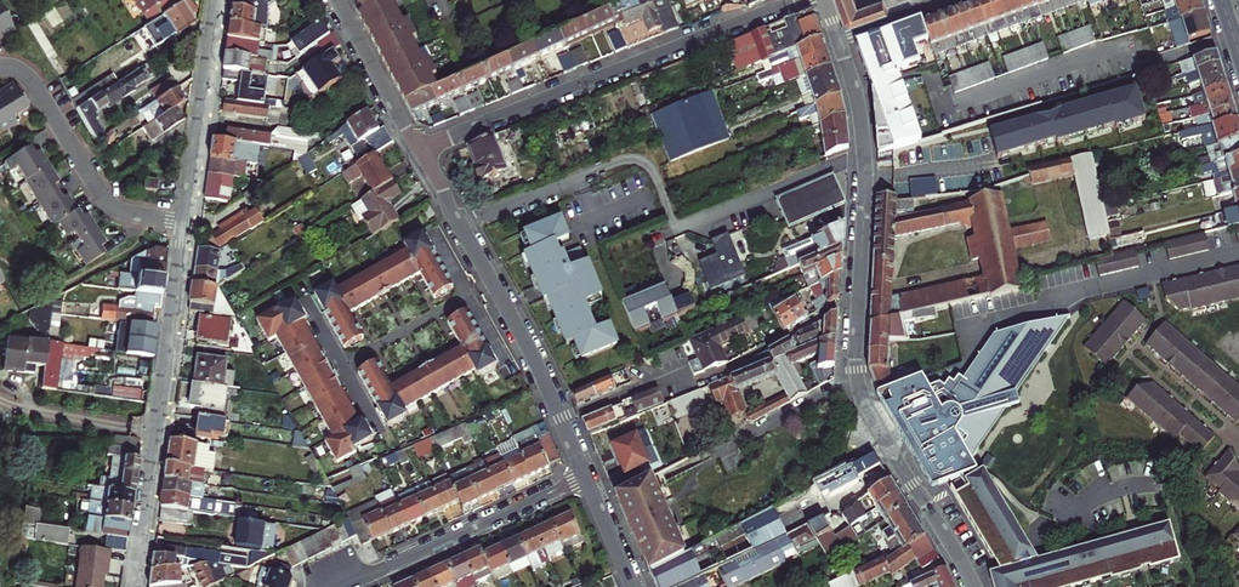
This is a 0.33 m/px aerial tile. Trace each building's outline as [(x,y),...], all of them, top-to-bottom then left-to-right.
[(137,28),(149,21),(162,12),(155,0),(119,0),(137,28)] [(220,15),(219,23),(218,31),(256,36),(257,36),(259,25),(257,25),(259,15),(244,13),(246,0),(242,0),(220,15)] [(244,13),(259,15),(263,7),(258,0),(246,0),(244,13)] [(363,15),(361,15),(359,16),(371,39),(390,74),(405,103),(430,92),(434,90),(428,79),(433,77),(425,61),(420,63),(409,42),(414,40),(406,23),(401,26),(389,1),(392,0),(355,0),(363,15)] [(632,0),(618,0),(620,4),(623,10),(634,6),(632,0)] [(620,14),(623,21),(623,22),(626,27),(644,19),(649,33),(654,31),(661,28),(651,0),(649,0),(634,6),(623,10),(624,12),(620,14)] [(675,29),(664,0),(651,0),(661,28),(664,34),(670,32),(675,29)] [(683,9),(707,0),(680,0),(683,9)] [(718,13),(722,12),(727,10),(723,0),(713,0),(718,13)] [(727,10),(734,9),(739,8),(736,0),(723,0),(727,10)] [(889,10),(888,6),(885,0),(839,0),(841,6),(847,20),(853,23),(889,10)] [(991,35),(1015,26),(1012,19),(1010,20),(1002,0),(990,0),(985,2),(979,4),(991,35)] [(1010,20),(1012,19),(1015,26),(1026,22),(1023,15),(1021,16),(1015,0),(1002,0),(1010,20)] [(1021,16),(1023,15),(1026,22),(1034,19),(1027,0),(1015,0),(1021,16)] [(1039,0),(1027,0),(1034,19),(1035,20),(1046,16),(1039,0)] [(1046,16),(1057,12),(1052,0),(1039,0),(1046,16)] [(1057,12),(1080,3),(1079,0),(1052,0),(1057,12)] [(1202,1),(1202,0),(1162,0),(1160,1),(1165,13),(1172,11),(1202,1)] [(1204,7),(1202,1),(1172,11),(1176,23),(1185,21),(1207,14),(1204,7)] [(176,3),(162,12),(149,21),(162,41),(182,28),(177,21),(184,16),(180,10),(176,3)] [(623,10),(620,4),(584,21),(590,34),(615,22),(617,25),(623,22),(623,21),(620,23),(618,20),(617,16),(620,14),(624,12),(623,10)] [(969,8),(980,39),(991,35),(979,4),(974,6),(969,8)] [(958,12),(969,43),(980,39),(969,8),(964,9),(958,12)] [(0,9),(0,41),(15,32),(0,9)] [(62,23),(54,9),(43,16),(52,30),(62,23)] [(740,74),(766,64),(808,47),(825,41),(823,34),(815,12),(729,46),(740,74)] [(969,43),(958,12),(952,14),(947,16),(959,47),(969,43)] [(1210,25),(1207,14),(1185,21),(1192,42),(1214,35),(1210,25)] [(948,51),(959,47),(947,16),(942,17),(936,19),(948,51)] [(1155,16),(1152,17),(1148,19),(1151,29),(1159,27),(1155,16)] [(931,21),(926,23),(934,45),(938,55),(948,51),(936,19),(931,21)] [(34,20),(27,24),(35,39),(42,35),(34,20)] [(919,39),(921,39),(924,47),(934,45),(926,23),(925,20),(919,22),(913,24),(919,39)] [(559,32),(565,45),(567,48),(569,47),(568,44),(590,34),(584,21),(559,32)] [(1189,43),(1192,42),(1185,21),(1176,23),(1168,25),(1177,51),(1190,47),(1189,43)] [(615,22),(590,34),(591,37),(603,31),(617,25),(615,22)] [(308,45),(320,37),(315,29),(311,24),(283,42),(292,55),(308,45)] [(922,61),(918,49),(924,47),(921,39),(919,39),(913,24),(909,26),(903,28),(908,44),(911,43),(918,62),(922,61)] [(1095,34),(1093,26),(1060,37),(1063,45),(1095,34)] [(911,43),(908,44),(903,28),(860,43),(867,68),(875,97),(874,97),(876,110),(911,100),(906,82),(899,84),(896,73),(923,64),(922,61),(918,62),(911,43)] [(216,45),(255,50),(256,36),(218,31),(217,38),(216,45)] [(617,53),(628,48),(620,31),(609,36),(617,53)] [(559,32),(533,44),(539,57),(550,52),(562,46),(564,49),(567,48),(565,45),(559,32)] [(308,45),(317,58),(326,52),(333,47),(326,33),(320,37),(308,45)] [(568,44),(569,47),(582,41),(591,37),(590,34),(568,44)] [(1065,53),(1098,43),(1095,34),(1063,45),(1065,53)] [(808,47),(766,64),(770,74),(829,51),(828,49),(825,41),(808,47)] [(539,57),(533,44),(508,56),(515,72),(518,79),(519,81),(525,78),(521,69),(526,67),(531,64),(530,61),(539,57)] [(1007,66),(1047,52),(1044,44),(1004,57),(1007,66)] [(215,53),(214,61),(259,66),(260,51),(255,50),(216,45),(215,53)] [(581,50),(570,55),(576,69),(588,64),(581,50)] [(832,59),(829,51),(770,74),(757,79),(760,86),(772,81),(776,91),(796,83),(800,82),(835,68),(832,59)] [(289,76),(305,101),(334,82),(327,70),(326,70),(324,72),(322,69),(325,68),(333,62),(326,52),(317,58),(289,76)] [(1049,60),(1047,52),(1007,66),(1009,74),(1049,60)] [(558,60),(564,74),(576,69),(570,55),(558,60)] [(1186,78),(1224,67),(1222,61),(1220,55),(1182,66),(1186,78)] [(508,56),(482,68),(488,80),(500,75),(502,78),(504,77),(506,76),(505,72),(511,70),(512,73),(515,72),(508,56)] [(213,68),(212,76),(256,82),(258,73),(259,66),(214,61),(213,68)] [(990,64),(947,78),(950,85),(993,72),(990,64)] [(270,67),(259,66),(258,73),(269,75),(270,67)] [(1186,78),(1189,89),(1196,87),(1227,78),(1226,72),(1224,67),(1186,78)] [(482,68),(457,79),(463,92),(478,85),(488,80),(482,68)] [(839,80),(835,68),(800,82),(805,97),(840,84),(839,80)] [(996,80),(993,72),(950,85),(953,94),(996,80)] [(128,78),(126,75),(110,85),(118,100),(124,96),(122,94),(133,87),(132,84),(134,83),(131,79),(130,77),(128,78)] [(256,82),(212,76),(211,85),(229,87),(227,97),(226,108),(260,113),(264,83),(256,82)] [(1198,93),(1195,94),(1196,98),(1231,89),(1229,83),(1227,78),(1196,87),(1198,93)] [(463,92),(457,79),(434,90),(430,92),(436,104),(448,99),(463,92)] [(518,79),(507,85),(512,95),(524,91),(519,81),(518,79)] [(801,99),(805,97),(800,82),(796,83),(801,99)] [(1,135),(17,125),(13,119),(27,111),(12,84),(1,90),(0,91),(0,133),(1,135)] [(139,97),(145,107),(167,93),(163,88),(161,84),(139,97)] [(840,84),(805,97),(810,110),(844,97),(842,91),(840,84)] [(118,100),(110,85),(88,99),(95,111),(100,108),(102,110),(118,100)] [(1233,94),(1231,89),(1196,98),(1200,109),(1235,100),(1233,94)] [(433,105),(435,108),(438,107),(436,104),(430,92),(405,103),(415,122),(425,118),(421,111),(424,109),(433,105)] [(171,100),(167,93),(145,107),(153,120),(164,113),(175,106),(171,100)] [(466,100),(472,111),(484,107),(478,94),(466,100)] [(734,140),(729,126),(718,94),(656,118),(673,164),(734,140)] [(454,102),(460,116),(472,111),(466,100),(465,97),(454,102)] [(827,126),(849,117),(848,111),(844,97),(810,110),(797,115),(801,124),(812,120),(826,114),(827,126)] [(95,111),(88,99),(73,108),(65,113),(84,145),(91,140),(97,137),(88,122),(90,121),(87,116),(95,111)] [(60,105),(65,113),(73,108),(68,100),(60,105)] [(881,155),(897,151),(913,146),(925,143),(911,100),(876,110),(881,155)] [(1200,109),(1194,111),(1196,122),(1238,111),(1236,105),(1235,100),(1200,109)] [(1125,102),(994,141),(1001,165),(1046,151),(1047,154),(1104,137),(1105,140),(1134,131),(1125,102)] [(1160,109),(1163,119),(1173,116),(1178,115),(1175,104),(1160,109)] [(145,107),(129,117),(137,129),(153,120),(145,107)] [(214,119),(255,125),(255,131),(264,133),(268,133),(271,114),(260,113),(226,108),(215,107),(215,113),(214,119)] [(1238,111),(1196,122),(1180,126),(1181,130),(1203,125),(1204,123),(1208,122),(1210,130),(1238,123),(1238,113),(1238,111)] [(131,133),(140,146),(156,137),(173,126),(168,119),(164,113),(153,120),(137,129),(131,133)] [(359,114),(326,136),(329,141),(337,136),(344,148),(370,132),(365,123),(359,114)] [(431,119),(434,127),(445,122),(441,114),(431,119)] [(827,126),(826,114),(812,120),(816,130),(827,126)] [(1167,129),(1176,126),(1173,116),(1163,119),(1167,129)] [(851,140),(849,117),(827,126),(816,130),(802,136),(805,144),(822,137),(825,160),(852,150),(851,140)] [(1210,130),(1183,137),(1185,144),(1205,137),(1208,149),(1211,148),(1238,142),(1238,123),(1210,130)] [(174,125),(173,126),(156,137),(161,144),(173,137),(173,132),(174,125)] [(370,132),(344,148),(354,164),(370,154),(387,143),(377,127),(370,132)] [(259,139),(218,133),(217,140),(216,146),(242,150),(295,157),(297,137),(268,133),(264,133),(259,139)] [(128,138),(122,142),(129,153),(135,149),(128,138)] [(479,168),(476,169),(480,178),(507,167),(495,138),(471,147),(473,154),(479,168)] [(1205,167),(1238,159),(1238,142),(1211,148),(1214,159),(1203,161),(1205,167)] [(216,146),(202,145),(201,154),(200,162),(239,168),(242,150),(216,146)] [(34,154),(29,146),(3,162),(8,172),(15,168),(52,227),(58,223),(68,240),(75,236),(82,248),(76,252),(83,264),(85,267),(104,255),(102,253),(99,247),(106,244),(103,238),(92,221),(87,214),(81,217),(71,202),(67,195),(61,199),(53,186),(59,182),(56,177),(43,156),(39,150),(34,154)] [(379,187),(387,182),(378,167),(370,154),(354,164),(343,170),(349,179),(359,173),(370,192),(379,187)] [(1099,176),(1117,172),(1113,154),(1095,158),(1099,176)] [(298,155),(295,157),(288,162),(299,177),(308,172),(298,155)] [(1063,166),(1031,174),(1033,181),(1036,190),(1068,181),(1068,179),(1078,176),(1094,244),(1113,239),(1099,176),(1095,158),(1063,166)] [(1215,173),(1217,181),(1238,176),(1238,159),(1205,167),(1196,169),(1198,177),(1215,173)] [(239,168),(200,162),(199,169),(198,178),(223,181),(237,182),(239,168)] [(481,182),(509,171),(507,167),(480,178),(481,182)] [(792,229),(828,214),(836,232),(848,227),(848,214),(849,203),(844,191),(837,176),(780,200),(792,229)] [(1217,181),(1221,198),(1224,197),(1238,193),(1238,176),(1217,181)] [(223,181),(198,178),(195,198),(195,202),(214,205),(220,201),(223,181)] [(156,192),(158,181),(144,179),(142,190),(156,192)] [(1221,198),(1217,181),(1203,185),(1207,201),(1215,199),(1221,198)] [(939,184),(915,187),(917,202),(941,199),(939,184)] [(359,198),(377,228),(391,220),(384,209),(384,205),(384,202),(387,201),(379,187),(370,192),(359,198)] [(246,190),(244,191),(232,199),(239,210),(253,202),(246,190)] [(1224,197),(1225,200),(1230,199),(1231,205),(1237,203),(1238,206),(1238,193),(1224,197)] [(877,268),(876,291),(895,292),(897,243),(900,242),(901,239),(966,227),(967,231),(970,230),(970,233),(979,231),(982,241),(972,244),(976,265),(986,263),(990,281),(901,300),(904,317),(906,317),(937,310),(937,309),(994,297),(995,300),(1024,293),(1015,254),(1012,237),(1004,199),(974,205),(975,209),(918,219),(915,202),(899,204),(899,198),(881,197),(880,210),(877,268)] [(344,224),(355,241),(377,228),(359,198),(336,213),(343,225),(344,224)] [(432,218),(425,206),(419,209),(426,221),(432,218)] [(1227,214),(1232,230),(1238,228),(1238,211),(1227,214)] [(222,222),(209,230),(212,234),(195,245),(199,251),(206,252),(240,232),(241,233),(253,226),(245,213),(238,217),(236,214),(222,222)] [(541,307),(544,306),(549,316),(554,328),(558,338),(563,350),(570,347),(572,353),(577,363),(578,366),(617,350),(608,329),(592,335),(583,312),(581,307),(597,301),(599,299),(585,266),(566,274),(559,258),(556,259),(552,248),(567,242),(558,221),(519,237),(520,240),(525,250),(528,258),(521,261),(538,303),(540,308),(541,307)] [(390,240),(399,234),(393,224),(384,230),(390,240)] [(778,277),(788,273),(803,267),(847,248),(847,242),(847,234),(848,227),(836,232),(787,252),(791,261),(781,265),(778,277)] [(1053,246),(1050,229),(1012,237),(1015,254),(1053,246)] [(456,289),(425,233),(405,245),(409,251),(340,290),(336,283),(313,296),(344,352),(367,339),(353,315),(422,276),(436,301),(456,289)] [(714,293),(749,278),(732,235),(713,243),(719,258),(712,261),(702,265),(714,293)] [(1214,252),(1210,235),(1169,245),(1174,262),(1214,252)] [(847,248),(803,267),(806,276),(846,260),(846,253),(847,248)] [(1144,270),(1140,252),(1100,262),(1105,279),(1144,270)] [(116,265),(114,279),(152,284),(154,269),(156,255),(141,253),(116,265)] [(207,275),(209,256),(188,253),(185,273),(207,275)] [(806,276),(812,290),(844,276),(845,268),(846,260),(806,276)] [(231,268),(216,276),(207,275),(185,273),(184,280),(183,288),(208,290),(235,274),(231,268)] [(1166,287),(1169,302),(1182,314),(1194,311),(1194,313),(1238,302),(1238,269),(1166,287)] [(843,287),(844,276),(812,290),(819,301),(815,304),(821,313),(843,300),(843,287)] [(106,293),(124,296),(150,300),(152,291),(152,284),(114,279),(108,278),(106,293)] [(626,305),(630,317),(638,336),(682,318),(698,311),(692,297),(675,304),(668,287),(626,305)] [(179,317),(204,320),(208,290),(183,288),(181,302),(179,317)] [(893,321),(893,320),(894,302),(895,292),(876,291),(875,300),(875,314),(874,326),(893,321)] [(124,296),(123,302),(117,301),(108,304),(108,310),(92,308),(90,323),(110,327),(141,331),(144,314),(149,315),(149,312),(150,300),(124,296)] [(803,324),(810,320),(807,314),(800,302),(797,296),(784,302),(799,326),(803,324)] [(893,320),(904,317),(901,300),(894,302),(893,320)] [(43,301),(41,316),(49,317),(51,302),(43,301)] [(294,302),(305,323),(308,321),(297,301),(294,302)] [(599,306),(597,301),(581,307),(583,312),(599,306)] [(277,312),(257,323),(269,343),(277,339),(288,332),(305,323),(294,302),(277,312)] [(799,326),(784,302),(771,308),(787,334),(793,330),(799,326)] [(1111,370),(1150,323),(1127,304),(1088,351),(1111,370)] [(277,312),(276,309),(256,320),(257,323),(277,312)] [(938,312),(937,310),(906,317),(907,319),(938,312)] [(500,367),(469,311),(448,323),(463,348),(395,386),(381,361),(358,373),(389,428),(412,415),(408,408),(476,371),(479,378),(500,367)] [(939,317),(938,312),(907,319),(908,323),(939,317)] [(828,343),(840,338),(841,324),(841,314),(820,325),(821,327),(828,343)] [(49,317),(41,316),(39,331),(47,332),(49,317)] [(761,330),(755,316),(746,321),(752,334),(761,330)] [(938,384),(927,389),(972,464),(1008,411),(1023,407),(1018,395),(1072,317),(995,335),(963,381),(959,378),(955,384),(949,381),(944,388),(938,384)] [(893,321),(892,344),(912,342),(908,323),(907,319),(893,321)] [(746,321),(717,333),(722,347),(731,343),(747,336),(752,334),(746,321)] [(896,386),(891,374),(892,344),(893,321),(874,326),(874,328),(872,360),(871,371),(881,396),(886,394),(885,390),(896,386)] [(219,350),(222,327),(191,323),(189,335),(188,346),(219,350)] [(361,422),(305,323),(288,332),(277,339),(332,438),(361,422)] [(1168,325),(1150,347),(1238,421),(1238,383),(1168,325)] [(145,338),(146,332),(141,331),(110,327),(109,333),(120,335),(119,343),(144,347),(145,338)] [(793,342),(800,353),(828,343),(821,327),(812,331),(808,332),(798,338),(793,342)] [(716,331),(697,339),(710,372),(719,369),(729,365),(722,347),(717,333),(716,331)] [(840,338),(828,343),(800,353),(787,358),(788,359),(799,379),(802,378),(798,370),(801,368),(800,365),(823,357),(839,351),(839,345),(840,338)] [(704,374),(710,372),(697,339),(695,340),(703,359),(693,363),(699,376),(704,374)] [(37,346),(0,341),(0,374),(23,377),(24,372),(34,373),(37,346)] [(107,349),(105,349),(104,356),(142,362),(143,355),(144,347),(119,343),(108,342),(107,349)] [(758,365),(754,367),(755,371),(774,362),(776,364),(788,359),(787,358),(800,353),(793,342),(771,353),(766,356),(756,361),(758,365)] [(34,373),(31,393),(45,394),(49,370),(51,354),(51,348),(37,346),(34,373)] [(89,359),(90,354),(51,348),(51,354),(89,359)] [(838,368),(839,351),(823,357),(822,363),(811,367),(815,373),(824,388),(830,384),(829,381),(827,367),(838,368)] [(750,414),(743,395),(738,397),(737,394),(778,377),(789,397),(776,404),(767,408),(752,417),(749,418),(747,419),(749,423),(756,424),(772,416),(780,411),(809,396),(801,381),(799,379),(788,359),(776,364),(774,362),(755,371),(747,374),(735,379),(710,389),(718,408),(725,405),(733,422),(748,415),(750,414)] [(758,365),(756,361),(745,368),(747,374),(755,371),(754,367),(758,365)] [(215,365),(187,362),(185,375),(183,388),(212,392),(215,365)] [(747,374),(745,368),(733,374),(735,379),(747,374)] [(809,396),(824,388),(815,373),(801,381),(809,396)] [(618,391),(613,378),(575,394),(580,407),(618,391)] [(950,483),(977,473),(972,464),(927,389),(922,381),(886,394),(881,396),(879,397),(903,439),(933,490),(950,483)] [(1219,436),(1157,385),(1140,390),(1130,401),(1179,441),(1184,435),(1205,453),(1219,436)] [(58,388),(57,396),(72,398),(73,390),(58,388)] [(193,415),(192,424),(210,426),(215,392),(212,392),(183,388),(181,403),(180,413),(193,415)] [(631,422),(667,407),(660,389),(646,396),(633,401),(637,410),(628,415),(631,422)] [(700,390),(673,399),(679,415),(706,405),(700,390)] [(108,402),(136,406),(137,401),(138,395),(109,391),(108,402)] [(594,437),(621,426),(615,411),(608,414),(587,423),(594,437)] [(464,421),(469,431),(481,426),(476,416),(464,421)] [(377,444),(364,420),(361,422),(332,438),(325,441),(339,465),(377,444)] [(220,427),(210,426),(192,424),(189,423),(188,433),(187,441),(198,442),(198,440),(218,442),(220,427)] [(447,441),(463,434),(458,423),(442,430),(447,441)] [(428,449),(447,441),(442,430),(423,438),(428,449)] [(528,434),(511,442),(512,445),(524,472),(538,465),(542,463),(541,461),(552,455),(542,430),(529,437),(528,434)] [(612,479),(619,495),(636,487),(646,481),(642,471),(653,466),(640,435),(615,446),(619,457),(621,456),(623,462),(628,472),(612,479)] [(158,471),(185,474),(188,449),(186,449),(187,441),(163,438),(159,464),(158,471)] [(423,438),(405,446),(410,457),(428,449),(423,438)] [(109,450),(130,453),(131,449),(131,446),(131,445),(130,443),(128,442),(110,440),(109,450)] [(524,472),(512,445),(493,454),(506,481),(515,476),(524,472)] [(193,454),(193,450),(188,449),(185,474),(197,476),(203,476),(205,459),(197,458),(198,455),(193,454)] [(1238,460),(1236,455),(1234,449),(1233,449),(1210,478),(1224,489),(1222,492),(1238,506),(1238,462),(1238,460)] [(128,473),(130,453),(109,450),(104,450),(101,473),(100,483),(84,480),(79,480),(77,490),(98,493),(124,496),(128,473)] [(388,454),(393,464),(400,461),(395,451),(388,454)] [(493,454),(492,452),(475,460),(489,489),(496,485),(506,481),(493,454)] [(382,469),(393,464),(388,454),(377,458),(382,469)] [(883,467),(877,457),(873,459),(863,465),(868,475),(873,472),(873,473),(883,467)] [(480,493),(489,489),(475,460),(460,467),(473,496),(480,493)] [(318,481),(323,490),(324,493),(357,478),(351,467),(318,481)] [(473,496),(460,467),(441,476),(452,502),(454,505),(463,501),(473,496)] [(444,505),(452,502),(441,476),(438,470),(420,478),(435,510),(444,505)] [(730,586),(742,586),(824,548),(831,560),(866,538),(860,527),(870,520),(869,518),(867,515),(860,504),(849,510),(846,513),(845,515),(845,518),(846,522),(850,529),(835,538),(824,516),(785,537),(776,521),(816,500),(820,498),(827,494),(830,500),(860,484),(853,470),(740,529),(752,550),(728,562),(730,567),(722,571),(730,586)] [(84,480),(100,483),(101,473),(85,471),(84,480)] [(197,476),(185,474),(158,471),(157,479),(156,487),(195,491),(197,476)] [(1023,546),(988,487),(984,489),(976,477),(970,480),(973,485),(957,494),(993,555),(997,553),(1000,557),(1003,563),(1024,557),(1024,556),(1028,553),(1027,552),(1023,546)] [(67,488),(77,490),(79,480),(69,478),(67,488)] [(435,510),(420,478),(403,486),(418,517),(426,514),(435,510)] [(636,487),(619,495),(636,534),(654,574),(687,557),(680,539),(682,538),(679,530),(676,531),(674,526),(674,524),(674,522),(673,519),(673,517),(672,514),(670,512),(668,510),(666,508),(664,504),(666,503),(663,494),(660,495),(652,478),(646,481),(636,487)] [(957,480),(952,483),(958,493),(963,490),(957,480)] [(867,515),(870,513),(872,516),(880,511),(902,497),(900,494),(893,483),(860,504),(867,515)] [(409,521),(418,517),(403,486),(385,495),(399,526),(409,521)] [(198,491),(195,491),(156,487),(155,494),(154,501),(196,505),(198,491)] [(392,529),(399,526),(385,495),(382,490),(366,497),(368,502),(384,533),(392,529)] [(97,501),(80,499),(80,505),(122,511),(123,504),(124,496),(98,493),(97,501)] [(907,506),(902,497),(880,511),(888,524),(910,510),(907,506)] [(820,498),(816,500),(824,516),(829,514),(820,498)] [(196,505),(154,501),(154,507),(153,514),(155,514),(184,518),(227,523),(228,509),(196,505)] [(352,537),(356,546),(370,539),(384,533),(368,502),(338,516),(341,521),(349,538),(352,537)] [(80,505),(76,536),(97,539),(118,542),(120,527),(122,511),(80,505)] [(15,509),(13,526),(26,528),(30,529),(32,512),(15,509)] [(578,536),(565,510),(554,515),(545,519),(557,546),(578,536)] [(921,527),(910,510),(888,524),(880,529),(897,554),(899,558),(928,539),(921,527)] [(153,527),(182,531),(184,518),(155,514),(154,520),(153,527)] [(557,546),(545,519),(537,523),(527,528),(541,558),(559,549),(557,546)] [(866,538),(877,531),(870,520),(860,527),(866,538)] [(1171,561),(1183,559),(1173,520),(1162,523),(1163,528),(1143,533),(1151,564),(1152,566),(1155,565),(1154,563),(1162,561),(1161,557),(1170,555),(1171,561)] [(349,538),(341,521),(332,525),(340,542),(349,538)] [(997,553),(993,555),(996,561),(998,564),(992,565),(993,568),(993,570),(1136,535),(1143,566),(1151,564),(1143,533),(1163,528),(1162,523),(1024,557),(1003,563),(1000,557),(997,553)] [(324,529),(332,546),(340,542),(332,525),(324,529)] [(267,558),(271,531),(231,526),(228,553),(267,558)] [(24,543),(58,548),(60,533),(30,529),(26,528),(24,543)] [(524,566),(541,558),(527,528),(519,532),(510,536),(523,562),(524,566)] [(317,533),(316,534),(324,550),(332,546),(324,529),(317,533)] [(316,534),(308,538),(317,554),(324,550),(316,534)] [(1024,583),(1030,582),(1031,586),(1044,586),(1043,586),(1052,585),(1053,586),(1058,586),(1064,585),(1063,582),(1072,580),(1072,583),(1084,580),(1083,577),(1091,575),(1092,578),(1103,576),(1102,572),(1111,570),(1113,576),(1124,573),(1123,566),(1131,564),(1132,568),(1140,566),(1141,569),(1144,568),(1143,566),(1136,535),(993,570),(997,586),(1025,586),(1024,583)] [(523,562),(510,536),(501,540),(493,544),(506,570),(523,562)] [(308,538),(300,542),(309,558),(317,554),(308,538)] [(118,548),(118,542),(97,539),(95,554),(103,555),(116,557),(118,548)] [(861,586),(865,586),(893,574),(898,582),(922,566),(925,571),(943,561),(938,554),(928,539),(899,558),(897,554),(887,560),(855,574),(861,586)] [(309,558),(300,542),(292,546),(300,562),(309,558)] [(506,570),(493,544),(485,548),(476,552),(486,575),(498,569),(500,573),(506,570)] [(292,546),(284,550),(292,566),(300,562),(292,546)] [(476,552),(473,548),(463,553),(456,556),(469,582),(469,583),(486,575),(476,552)] [(73,550),(67,586),(95,586),(96,577),(99,578),(100,573),(103,555),(95,554),(73,550)] [(276,554),(284,570),(292,566),(284,550),(276,554)] [(154,557),(153,562),(168,564),(190,566),(205,568),(211,569),(239,572),(241,563),(196,557),(190,560),(190,556),(154,552),(154,557)] [(654,574),(660,586),(713,586),(708,577),(706,579),(694,553),(687,557),(654,574)] [(1155,565),(1171,561),(1170,555),(1161,557),(1162,561),(1154,563),(1155,565)] [(456,556),(447,560),(440,564),(451,586),(459,586),(469,582),(456,556)] [(153,562),(146,561),(145,569),(144,579),(166,575),(168,564),(153,562)] [(440,564),(431,568),(439,586),(451,586),(440,564)] [(1124,573),(1141,569),(1140,566),(1132,568),(1131,564),(1123,566),(1124,573)] [(283,574),(268,568),(265,577),(280,582),(283,574)] [(431,568),(422,573),(429,586),(439,586),(431,568)] [(186,572),(193,586),(211,586),(239,572),(211,569),(214,573),(204,577),(200,569),(189,571),(186,572)] [(1104,578),(1113,576),(1111,570),(1102,572),(1103,576),(1104,578)] [(949,571),(914,586),(957,586),(949,571)] [(284,584),(280,582),(265,577),(255,573),(250,586),(283,586),(284,584)] [(422,573),(415,576),(406,580),(409,586),(429,586),(422,573)] [(166,575),(144,579),(143,586),(174,586),(173,574),(166,575)] [(559,586),(563,586),(574,582),(570,574),(556,580),(559,586)] [(828,586),(861,586),(855,574),(828,586)]
